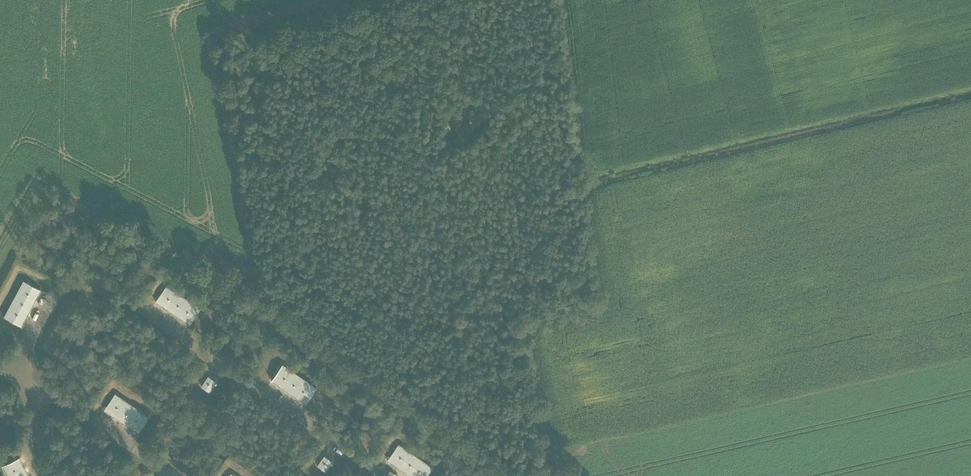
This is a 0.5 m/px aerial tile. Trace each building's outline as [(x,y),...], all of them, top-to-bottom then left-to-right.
[(3,317),(21,327),(41,290),(23,281),(3,317)] [(189,325),(200,308),(166,285),(155,301),(189,325)] [(305,404),(316,388),(282,364),(271,381),(305,404)] [(200,387),(209,392),(216,382),(208,376),(200,387)] [(104,410),(137,433),(149,417),(115,394),(104,410)] [(432,467),(398,444),(387,460),(409,475),(427,475),(432,467)] [(317,467),(325,472),(332,461),(324,456),(317,467)] [(19,457),(1,466),(6,475),(28,475),(19,457)]
